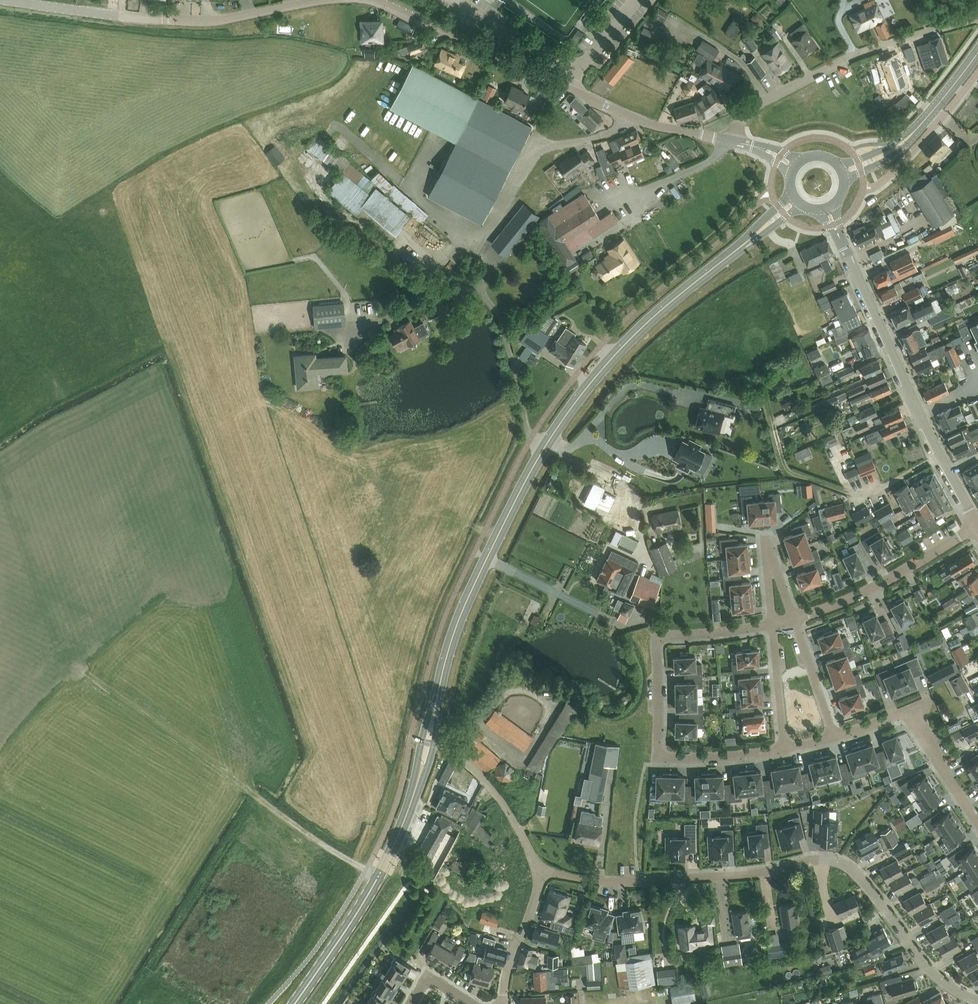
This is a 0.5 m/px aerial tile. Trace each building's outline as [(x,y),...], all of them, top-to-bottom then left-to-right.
[(850,16),(858,32),(876,23),(877,25),(875,26),(881,38),(891,33),(885,21),(883,22),(882,20),(884,19),(877,3),(876,3),(875,0),(872,0),(863,4),(865,9),(850,16)] [(663,22),(668,15),(657,8),(652,15),(663,22)] [(747,22),(736,15),(724,33),(734,40),(738,36),(740,37),(742,33),(740,31),(747,22)] [(788,35),(783,27),(789,22),(784,15),(785,15),(770,25),(781,40),(782,40),(781,39),(788,35)] [(362,35),(363,35),(364,42),(382,40),(382,31),(379,31),(378,21),(371,22),(371,21),(361,22),(362,35)] [(816,45),(806,32),(809,30),(803,23),(790,33),(795,40),(792,42),(802,56),(816,45)] [(768,35),(774,43),(780,39),(774,31),(768,35)] [(750,37),(744,42),(751,51),(757,47),(750,37)] [(948,62),(940,38),(917,46),(925,70),(948,62)] [(423,40),(407,46),(410,55),(426,49),(423,40)] [(699,51),(693,62),(704,68),(700,75),(714,83),(722,68),(717,65),(716,66),(710,63),(718,50),(703,40),(697,50),(699,51)] [(791,63),(778,45),(764,55),(777,73),(791,63)] [(441,50),(435,64),(460,75),(464,65),(462,64),(463,62),(457,60),(458,58),(441,50)] [(611,67),(622,75),(633,60),(623,53),(611,67)] [(755,57),(753,58),(751,54),(744,59),(746,63),(758,80),(766,74),(755,57)] [(882,64),(891,90),(904,86),(896,60),(882,64)] [(531,127),(412,64),(390,108),(456,142),(428,196),(481,224),(531,127)] [(622,75),(611,67),(604,76),(614,84),(622,75)] [(722,68),(714,83),(729,91),(740,76),(732,72),(731,73),(722,68)] [(696,89),(693,84),(686,83),(683,89),(686,95),(693,95),(696,89)] [(716,111),(725,104),(713,89),(706,83),(702,86),(707,93),(704,95),(716,111)] [(496,89),(489,86),(483,98),(490,102),(496,89)] [(504,102),(513,106),(511,110),(516,112),(517,108),(521,110),(528,95),(522,92),(522,91),(512,86),(504,102)] [(905,94),(884,115),(890,121),(911,100),(905,94)] [(716,111),(704,95),(694,102),(696,104),(694,106),(697,115),(702,112),(707,118),(716,111)] [(579,113),(576,116),(592,132),(603,120),(590,108),(588,110),(575,97),(569,104),(579,113)] [(529,101),(523,107),(528,111),(534,105),(529,101)] [(697,115),(694,106),(693,102),(674,109),(678,122),(698,116),(697,115)] [(360,125),(357,128),(366,136),(369,132),(360,125)] [(542,134),(545,128),(540,125),(537,131),(542,134)] [(419,139),(425,129),(419,126),(413,135),(419,139)] [(641,141),(641,140),(636,131),(610,143),(614,153),(638,142),(641,141)] [(938,135),(923,149),(934,162),(939,157),(940,159),(951,148),(938,135)] [(316,136),(307,147),(323,159),(322,160),(340,174),(330,187),(327,190),(355,214),(389,243),(410,216),(375,187),(377,185),(364,175),(348,163),(349,161),(332,148),(331,148),(316,136)] [(369,142),(366,146),(374,154),(378,150),(369,142)] [(638,142),(614,153),(608,155),(612,165),(623,160),(625,164),(632,161),(632,160),(635,159),(636,159),(644,156),(638,142)] [(274,146),(265,153),(275,166),(284,159),(274,146)] [(600,149),(596,151),(599,159),(607,156),(604,148),(600,149)] [(557,165),(567,178),(573,173),(574,174),(587,165),(587,166),(594,161),(587,151),(581,156),(578,151),(565,161),(564,159),(557,165)] [(667,160),(674,169),(679,165),(672,156),(669,158),(665,152),(662,154),(667,160)] [(403,153),(399,163),(407,166),(411,155),(403,153)] [(393,183),(392,184),(377,171),(370,178),(395,200),(394,201),(395,202),(396,201),(408,212),(409,211),(422,222),(428,215),(415,204),(416,203),(405,193),(404,193),(393,183)] [(932,178),(911,191),(933,226),(953,214),(958,221),(963,218),(942,185),(938,188),(932,178)] [(538,223),(566,266),(576,260),(571,252),(617,223),(610,212),(601,218),(584,192),(538,223)] [(523,205),(500,233),(492,243),(507,255),(538,217),(523,205)] [(544,216),(545,209),(538,207),(537,215),(544,216)] [(892,212),(887,214),(895,232),(900,230),(892,212)] [(436,228),(444,231),(446,226),(438,223),(436,228)] [(860,227),(853,230),(855,235),(854,236),(858,246),(883,234),(879,225),(863,232),(860,227)] [(427,226),(424,231),(432,236),(435,231),(427,226)] [(447,229),(444,234),(453,239),(456,234),(447,229)] [(827,239),(818,243),(822,251),(817,253),(823,267),(822,267),(825,272),(832,269),(827,258),(834,255),(827,239)] [(605,258),(606,259),(596,266),(605,279),(616,272),(617,274),(622,270),(623,272),(638,263),(623,240),(609,250),(611,254),(605,258)] [(822,251),(818,243),(800,251),(808,267),(820,261),(822,267),(823,267),(817,253),(822,251)] [(953,258),(955,263),(977,252),(977,246),(953,258)] [(590,249),(584,252),(588,259),(593,256),(590,249)] [(892,268),(886,271),(892,282),(917,270),(909,253),(889,262),(892,268)] [(577,260),(566,267),(570,273),(580,266),(577,260)] [(777,260),(768,265),(776,282),(786,277),(777,260)] [(877,286),(883,283),(885,286),(892,282),(886,271),(873,277),(877,286)] [(799,272),(788,277),(791,285),(803,280),(799,272)] [(911,277),(904,280),(907,285),(913,283),(911,277)] [(823,294),(837,289),(834,282),(820,288),(823,294)] [(894,285),(880,292),(885,304),(899,297),(899,296),(903,294),(907,303),(906,304),(907,304),(922,297),(922,296),(927,293),(923,285),(918,287),(905,293),(900,283),(894,285)] [(842,288),(818,299),(822,309),(833,304),(834,306),(850,299),(847,292),(844,293),(842,288)] [(907,306),(891,314),(897,327),(916,319),(918,323),(936,314),(942,311),(936,299),(931,302),(927,294),(922,297),(907,304),(907,306)] [(850,299),(834,306),(840,320),(856,312),(850,299)] [(314,325),(345,322),(343,303),(313,306),(314,325)] [(951,307),(928,318),(932,327),(956,316),(951,307)] [(842,324),(831,329),(836,338),(845,334),(847,333),(846,329),(861,323),(856,312),(840,320),(842,324)] [(551,317),(544,320),(536,325),(547,333),(549,335),(554,328),(558,321),(551,317)] [(391,337),(389,338),(393,346),(395,345),(396,347),(398,350),(408,345),(419,339),(419,338),(428,333),(425,326),(423,323),(420,325),(413,328),(410,321),(398,328),(395,329),(396,332),(390,336),(391,337)] [(970,326),(976,340),(974,341),(977,350),(977,322),(970,326)] [(963,335),(969,332),(965,324),(959,327),(963,335)] [(538,353),(549,337),(535,327),(525,332),(519,340),(538,353)] [(565,328),(557,340),(558,341),(565,346),(566,345),(580,354),(586,345),(574,337),(575,335),(565,328)] [(917,329),(901,337),(908,352),(927,343),(920,330),(917,329)] [(872,340),(868,330),(852,337),(857,347),(872,340)] [(836,338),(834,339),(836,344),(848,339),(845,334),(836,338)] [(960,336),(950,340),(951,342),(953,346),(963,342),(960,336)] [(558,341),(557,340),(556,341),(555,340),(549,350),(559,357),(573,366),(580,354),(566,345),(565,346),(558,341)] [(872,340),(857,347),(852,350),(856,360),(877,351),(872,340)] [(951,342),(939,348),(927,353),(925,348),(909,355),(914,365),(953,346),(951,342)] [(525,345),(517,353),(523,359),(531,350),(525,345)] [(961,363),(953,346),(914,365),(918,374),(933,367),(931,362),(945,355),(951,367),(961,363)] [(821,356),(818,348),(807,353),(811,361),(821,356)] [(309,355),(295,356),(297,379),(297,388),(302,388),(318,387),(316,370),(336,368),(337,370),(346,370),(345,358),(345,356),(335,357),(309,359),(309,355)] [(865,377),(882,370),(878,360),(856,370),(858,374),(863,372),(865,377)] [(819,368),(816,367),(814,368),(818,376),(829,371),(827,366),(824,365),(819,368)] [(852,366),(838,372),(840,378),(855,372),(852,366)] [(867,383),(863,385),(862,384),(846,391),(849,397),(865,391),(864,389),(886,380),(882,370),(865,377),(867,383)] [(833,380),(829,373),(819,377),(822,385),(833,380)] [(865,391),(849,397),(849,398),(851,404),(873,395),(874,399),(891,392),(887,382),(865,391)] [(928,403),(949,394),(944,383),(923,393),(928,403)] [(839,402),(836,396),(817,404),(820,410),(839,402)] [(706,409),(704,409),(700,408),(695,427),(718,433),(723,414),(732,417),(735,406),(709,399),(706,409)] [(761,402),(746,399),(745,407),(759,410),(761,402)] [(977,400),(968,404),(975,419),(977,418),(977,402),(977,400)] [(855,413),(856,414),(848,418),(851,426),(854,425),(866,420),(878,415),(874,405),(855,413)] [(951,409),(937,415),(940,422),(939,424),(940,428),(943,428),(943,429),(957,423),(960,422),(957,416),(962,414),(959,406),(951,410),(951,409)] [(874,420),(876,425),(884,421),(886,426),(903,419),(899,409),(874,420)] [(880,429),(880,430),(866,436),(870,444),(887,437),(907,428),(903,419),(886,426),(880,429)] [(866,420),(854,425),(858,433),(870,428),(866,420)] [(961,431),(947,438),(951,447),(977,435),(977,428),(969,432),(968,428),(961,431)] [(951,447),(956,457),(965,452),(967,456),(977,452),(973,442),(977,440),(977,435),(951,447)] [(889,450),(895,447),(891,438),(885,441),(889,450)] [(699,449),(700,446),(690,440),(688,444),(683,441),(673,459),(679,462),(678,463),(678,464),(678,466),(679,467),(682,468),(687,471),(689,467),(694,470),(699,462),(706,466),(711,456),(699,449)] [(872,460),(857,467),(861,477),(876,470),(872,460)] [(970,487),(974,495),(975,494),(977,499),(977,464),(963,472),(964,475),(962,476),(969,488),(970,487)] [(848,482),(860,477),(855,467),(844,472),(848,482)] [(920,481),(914,485),(910,487),(913,492),(915,497),(925,491),(925,489),(939,481),(934,473),(920,480),(920,481)] [(925,491),(915,497),(918,502),(923,499),(924,501),(927,499),(943,490),(939,481),(925,489),(925,491)] [(603,488),(593,483),(582,505),(593,511),(595,507),(608,513),(615,498),(601,492),(603,488)] [(758,484),(738,486),(739,495),(759,493),(758,484)] [(812,484),(804,485),(805,497),(813,496),(812,484)] [(908,485),(894,492),(903,509),(916,502),(908,485)] [(943,490),(927,499),(933,510),(935,506),(948,499),(943,490)] [(761,501),(763,524),(770,524),(770,521),(776,521),(775,509),(781,508),(780,493),(768,494),(769,500),(761,501)] [(763,524),(761,501),(752,502),(752,496),(741,497),(742,512),(748,512),(749,523),(755,523),(756,525),(763,524)] [(953,508),(948,499),(935,506),(933,510),(936,517),(953,508)] [(715,503),(705,503),(706,530),(716,531),(715,503)] [(889,503),(875,511),(881,521),(895,514),(889,503)] [(916,515),(928,509),(924,503),(913,510),(916,515)] [(842,504),(825,508),(818,510),(820,519),(827,518),(828,521),(845,516),(842,504)] [(872,517),(866,507),(852,514),(858,525),(872,517)] [(931,514),(928,509),(916,515),(919,521),(931,514)] [(677,510),(653,515),(656,532),(681,527),(677,510)] [(931,514),(919,521),(923,527),(934,520),(931,514)] [(918,520),(907,526),(913,535),(923,529),(918,520)] [(786,551),(808,544),(806,536),(811,534),(808,523),(793,528),(795,534),(784,537),(786,544),(784,544),(786,551)] [(907,528),(896,534),(903,546),(913,539),(907,528)] [(857,539),(853,530),(844,534),(849,543),(857,539)] [(638,542),(629,537),(623,534),(617,547),(632,554),(638,542)] [(881,561),(886,558),(887,560),(893,556),(892,554),(893,554),(889,548),(891,547),(887,540),(885,541),(882,536),(875,540),(872,535),(862,541),(869,554),(875,551),(881,561)] [(727,559),(750,557),(749,550),(747,550),(747,544),(735,545),(734,539),(719,540),(720,551),(726,551),(727,559)] [(675,569),(665,543),(650,549),(660,575),(675,569)] [(843,557),(846,562),(844,563),(848,571),(850,570),(852,576),(853,575),(854,577),(860,574),(859,572),(865,569),(860,559),(865,556),(859,543),(848,548),(851,553),(843,557)] [(811,552),(808,544),(786,551),(789,558),(791,557),(793,563),(804,560),(806,565),(820,560),(817,550),(811,552)] [(607,558),(602,568),(619,576),(624,566),(633,571),(635,571),(638,563),(612,551),(608,559),(607,558)] [(953,576),(962,572),(975,563),(969,553),(938,572),(943,580),(952,575),(953,576)] [(750,557),(727,559),(728,572),(722,572),(723,579),(738,578),(737,572),(749,571),(749,564),(751,564),(750,557)] [(824,571),(820,560),(806,565),(808,571),(797,575),(799,581),(797,581),(799,588),(801,587),(801,588),(807,586),(808,588),(816,585),(815,583),(821,581),(818,573),(824,571)] [(612,590),(623,596),(635,571),(633,571),(624,566),(619,576),(602,568),(596,581),(606,585),(604,589),(611,593),(612,590)] [(943,605),(946,609),(956,602),(966,596),(970,594),(973,591),(977,588),(977,574),(974,577),(970,572),(957,581),(961,586),(963,585),(966,589),(962,592),(953,598),(943,605)] [(639,575),(630,599),(652,608),(657,595),(656,594),(660,583),(639,575)] [(739,584),(738,578),(723,579),(724,590),(730,590),(731,598),(754,596),(753,588),(751,589),(750,582),(739,584)] [(832,584),(835,591),(844,587),(842,581),(832,584)] [(913,592),(918,601),(925,597),(920,588),(913,592)] [(970,594),(973,598),(976,596),(977,599),(977,588),(973,591),(970,594)] [(974,599),(970,594),(966,596),(969,602),(974,599)] [(754,596),(731,598),(732,611),(753,609),(753,603),(755,603),(754,596)] [(901,598),(895,602),(897,603),(891,607),(897,617),(891,620),(899,633),(909,628),(906,622),(913,618),(910,613),(912,612),(908,604),(906,605),(903,600),(902,600),(901,598)] [(623,602),(619,611),(628,616),(633,605),(623,602)] [(964,609),(967,615),(977,610),(977,608),(976,603),(964,609)] [(895,638),(888,622),(880,625),(875,614),(870,617),(869,615),(863,618),(864,620),(863,620),(865,626),(863,627),(867,634),(869,634),(871,639),(879,636),(883,643),(895,638)] [(974,618),(972,614),(963,618),(967,626),(968,629),(977,624),(977,616),(974,618)] [(968,629),(971,635),(977,632),(977,624),(968,629)] [(834,647),(836,652),(850,647),(846,637),(841,639),(838,631),(832,632),(831,630),(823,633),(824,635),(818,637),(818,638),(816,639),(819,645),(821,644),(823,651),(834,647)] [(958,638),(948,643),(951,649),(955,647),(961,645),(958,638)] [(910,646),(907,641),(902,643),(904,649),(910,646)] [(851,668),(848,660),(853,658),(850,647),(836,652),(838,658),(826,662),(828,668),(826,668),(829,675),(851,668)] [(958,647),(951,650),(959,665),(966,661),(958,647)] [(732,672),(747,671),(746,665),(758,664),(758,658),(760,657),(759,651),(757,651),(757,650),(751,651),(750,648),(742,649),(742,651),(736,652),(737,661),(731,661),(732,672)] [(687,677),(702,676),(701,665),(695,665),(695,656),(689,657),(688,654),(680,655),(680,657),(674,658),(674,659),(672,659),(672,665),(674,665),(675,672),(687,671),(687,677)] [(912,675),(918,673),(922,671),(917,657),(894,666),(896,672),(905,693),(912,690),(911,688),(917,686),(912,675)] [(952,664),(928,675),(933,685),(957,673),(952,664)] [(853,676),(851,668),(829,675),(831,682),(833,681),(835,687),(846,684),(848,689),(862,684),(859,674),(853,676)] [(905,693),(896,672),(888,675),(886,669),(876,674),(881,688),(887,685),(892,696),(897,694),(898,696),(905,693)] [(761,689),(763,689),(762,682),(760,682),(760,676),(748,677),(747,671),(732,672),(733,684),(739,683),(740,691),(761,689)] [(957,695),(969,688),(961,673),(949,680),(957,695)] [(702,676),(687,677),(687,683),(675,683),(675,689),(673,689),(673,697),(696,696),(696,688),(702,688),(702,676)] [(718,692),(719,681),(711,681),(711,692),(718,692)] [(862,684),(848,689),(850,695),(839,699),(841,705),(839,705),(841,712),(843,711),(843,712),(850,710),(850,712),(858,709),(857,707),(863,705),(860,697),(866,695),(862,684)] [(761,689),(740,691),(741,700),(735,700),(736,711),(751,710),(750,704),(762,703),(762,696),(764,696),(763,689),(761,689)] [(696,696),(673,697),(673,704),(676,704),(676,710),(688,710),(688,716),(703,716),(703,704),(697,704),(696,696)] [(542,776),(537,773),(544,762),(543,761),(557,738),(558,738),(581,710),(567,701),(522,773),(538,782),(542,776)] [(737,722),(743,722),(745,737),(759,736),(758,729),(765,728),(765,727),(767,727),(766,721),(764,721),(763,715),(751,716),(751,710),(736,711),(737,722)] [(533,739),(495,711),(485,724),(523,752),(533,739)] [(703,716),(688,716),(688,722),(676,721),(675,728),(673,728),(673,734),(675,734),(675,735),(682,736),(682,738),(690,738),(690,736),(696,736),(696,727),(702,728),(703,716)] [(962,729),(967,740),(977,734),(977,722),(962,729)] [(495,766),(495,765),(500,760),(479,742),(484,737),(478,732),(474,737),(470,734),(458,748),(488,774),(495,766)] [(887,751),(881,754),(887,768),(898,763),(895,758),(903,754),(901,749),(903,748),(900,740),(898,741),(896,735),(895,735),(894,733),(888,736),(888,738),(883,740),(887,751)] [(589,779),(585,797),(601,801),(607,773),(603,769),(604,767),(608,768),(608,766),(616,767),(619,746),(607,744),(596,742),(595,749),(589,779)] [(887,768),(881,754),(876,755),(872,744),(866,746),(865,744),(858,746),(866,768),(874,766),(876,771),(887,768)] [(850,764),(844,766),(848,780),(860,777),(868,774),(866,768),(858,746),(852,749),(852,751),(846,753),(850,764)] [(966,769),(973,780),(977,777),(977,754),(973,757),(976,762),(966,769)] [(849,783),(844,766),(838,767),(836,756),(829,757),(829,755),(822,757),(827,779),(840,776),(842,784),(849,783)] [(827,779),(822,757),(815,759),(815,761),(809,762),(812,774),(806,775),(809,788),(816,786),(815,783),(827,779)] [(495,765),(495,766),(493,776),(502,784),(512,780),(514,769),(506,762),(495,765)] [(792,764),(784,765),(788,788),(797,786),(798,792),(809,790),(809,788),(806,775),(800,777),(798,765),(792,766),(792,764)] [(773,781),(768,782),(770,797),(781,795),(780,789),(788,788),(784,765),(777,766),(778,769),(771,770),(773,781)] [(770,797),(768,782),(762,783),(760,771),(754,772),(754,770),(747,771),(749,794),(757,793),(758,799),(770,797)] [(735,786),(729,787),(730,802),(741,800),(741,795),(749,794),(747,771),(739,771),(740,774),(733,774),(735,786)] [(695,788),(689,788),(690,803),(701,803),(701,797),(709,797),(708,773),(701,774),(701,776),(695,776),(695,788)] [(730,802),(729,787),(723,787),(722,775),(716,775),(716,773),(708,773),(709,797),(718,796),(718,802),(730,802)] [(670,797),(670,774),(663,774),(663,776),(656,776),(656,787),(650,787),(649,802),(661,803),(661,797),(670,797)] [(677,774),(670,774),(670,797),(678,797),(678,803),(690,803),(689,788),(683,788),(684,776),(677,776),(677,774)] [(916,799),(933,787),(926,776),(916,782),(913,777),(900,786),(906,795),(911,792),(916,799)] [(933,787),(916,799),(924,810),(919,813),(922,818),(934,810),(931,805),(941,798),(933,787)] [(441,792),(439,796),(441,798),(440,799),(460,809),(468,813),(471,806),(465,804),(466,800),(445,790),(443,792),(441,792)] [(974,796),(968,799),(972,805),(977,802),(974,796)] [(460,809),(440,799),(436,809),(458,819),(459,815),(465,818),(468,813),(460,809)] [(543,815),(546,805),(540,803),(537,813),(543,815)] [(495,837),(479,825),(486,815),(472,807),(460,828),(488,847),(495,837)] [(813,840),(820,840),(820,842),(827,843),(827,845),(834,845),(834,843),(836,843),(837,830),(839,830),(839,823),(837,823),(837,822),(828,821),(829,811),(814,810),(813,827),(813,840)] [(581,812),(579,823),(578,823),(575,841),(598,845),(601,827),(598,827),(600,817),(594,816),(594,814),(581,812)] [(940,835),(957,823),(950,812),(940,818),(937,813),(924,822),(930,831),(935,828),(940,835)] [(437,816),(432,825),(450,836),(451,834),(446,832),(450,825),(455,828),(459,830),(461,826),(462,825),(442,814),(440,816),(438,814),(437,816)] [(898,828),(905,824),(901,816),(894,820),(898,828)] [(790,825),(781,828),(776,829),(782,849),(788,847),(788,850),(795,848),(794,846),(800,844),(798,838),(804,836),(799,817),(788,819),(790,825)] [(769,846),(769,841),(767,823),(756,825),(756,831),(748,832),(749,846),(744,847),(745,855),(751,855),(751,857),(758,856),(758,854),(764,853),(763,847),(769,846)] [(957,823),(940,835),(945,842),(940,845),(946,854),(958,846),(955,841),(965,834),(957,823)] [(690,852),(690,850),(695,850),(696,824),(684,824),(684,838),(666,838),(666,859),(672,859),(672,861),(678,861),(678,859),(685,859),(685,852),(690,852)] [(432,825),(425,837),(438,845),(444,836),(449,838),(450,836),(432,825)] [(722,836),(713,836),(708,837),(709,858),(715,857),(715,859),(722,859),(722,857),(728,857),(728,850),(734,850),(733,829),(721,830),(722,836)] [(860,848),(856,850),(862,860),(887,847),(888,849),(898,844),(896,841),(898,840),(893,829),(891,830),(890,829),(881,834),(882,837),(878,839),(878,838),(877,839),(874,832),(870,835),(857,841),(860,848)] [(425,837),(416,853),(429,861),(438,845),(425,837)] [(903,842),(890,849),(894,857),(897,855),(907,850),(903,842)] [(907,850),(897,855),(900,862),(913,855),(910,848),(907,850)] [(977,861),(977,854),(974,848),(964,854),(961,849),(948,858),(954,867),(959,864),(964,871),(977,861)] [(923,850),(917,853),(921,860),(927,857),(923,850)] [(471,879),(478,868),(481,863),(476,859),(473,865),(452,853),(445,864),(471,879)] [(890,881),(904,874),(897,861),(879,870),(886,883),(890,881)] [(964,871),(969,877),(964,881),(970,890),(977,885),(977,861),(964,871)] [(476,884),(483,888),(491,884),(491,875),(483,871),(476,875),(476,884)] [(923,886),(936,879),(933,872),(919,879),(923,886)] [(904,874),(890,881),(897,894),(913,885),(918,882),(916,875),(910,878),(907,873),(904,874)] [(936,879),(923,886),(926,892),(939,885),(936,879)] [(543,914),(542,918),(549,920),(554,922),(552,928),(572,934),(575,927),(570,926),(573,917),(564,914),(567,906),(569,897),(566,895),(550,891),(543,914)] [(913,913),(927,906),(920,893),(903,902),(910,915),(913,913)] [(834,904),(841,920),(847,917),(846,915),(860,909),(854,895),(834,904)] [(795,904),(780,906),(783,926),(798,924),(795,904)] [(927,906),(913,913),(920,926),(937,917),(930,904),(927,906)] [(607,910),(603,909),(591,905),(585,925),(595,928),(592,937),(603,940),(606,930),(608,931),(613,916),(606,914),(607,910)] [(943,919),(956,912),(953,906),(939,913),(943,919)] [(624,912),(624,914),(625,915),(617,916),(620,932),(621,932),(623,942),(634,940),(633,932),(643,930),(640,910),(624,912)] [(747,911),(732,914),(736,939),(751,937),(749,927),(756,925),(754,913),(747,914),(747,911)] [(489,929),(491,925),(496,927),(499,917),(483,912),(480,922),(485,923),(482,934),(490,936),(492,930),(489,929)] [(960,918),(956,912),(943,919),(946,926),(960,918)] [(700,933),(695,933),(694,926),(679,928),(681,948),(698,946),(698,944),(710,942),(709,938),(712,937),(711,924),(714,924),(713,917),(701,918),(702,925),(703,925),(704,930),(700,931),(700,933)] [(950,938),(943,925),(927,934),(934,947),(937,945),(950,938)] [(531,940),(547,945),(548,941),(556,943),(559,934),(535,926),(531,940)] [(838,927),(826,931),(832,950),(844,946),(838,927)] [(855,947),(850,950),(855,958),(852,959),(856,965),(873,961),(885,956),(882,952),(885,950),(882,946),(890,942),(883,929),(875,933),(877,937),(856,949),(855,947)] [(443,939),(440,945),(435,942),(439,936),(433,933),(425,946),(430,949),(426,956),(436,962),(449,942),(443,939)] [(478,956),(478,957),(482,958),(480,965),(491,968),(493,961),(503,964),(507,950),(494,946),(496,940),(484,936),(482,943),(487,944),(483,958),(478,956)] [(954,936),(950,938),(937,945),(944,958),(961,949),(954,936)] [(449,942),(436,962),(446,968),(451,962),(456,965),(464,952),(459,949),(455,954),(450,951),(454,945),(449,942)] [(737,942),(722,943),(722,951),(737,950),(737,942)] [(780,943),(767,945),(769,958),(787,955),(785,942),(780,943)] [(615,945),(616,957),(625,956),(624,944),(615,945)] [(522,952),(518,964),(527,967),(528,966),(535,968),(538,958),(531,956),(522,952)] [(741,953),(723,956),(724,966),(742,964),(741,953)] [(977,967),(977,959),(975,953),(958,961),(965,974),(969,972),(977,967)] [(572,965),(592,962),(591,954),(571,957),(572,965)] [(907,966),(902,954),(880,964),(884,975),(907,966)] [(547,955),(547,967),(558,967),(558,956),(547,955)] [(396,957),(385,973),(400,983),(411,967),(396,957)] [(480,965),(482,958),(478,957),(476,963),(475,963),(469,981),(488,987),(494,969),(491,968),(480,965)] [(616,971),(619,990),(655,984),(651,958),(625,962),(626,969),(616,971)] [(593,962),(594,979),(586,980),(587,989),(600,988),(600,980),(601,979),(600,962),(593,962)] [(862,966),(866,975),(875,972),(872,963),(862,966)] [(969,972),(976,985),(977,984),(977,967),(969,972)] [(545,971),(545,972),(534,973),(535,989),(547,988),(555,988),(554,982),(553,982),(552,976),(568,974),(567,968),(551,969),(551,971),(545,971)] [(657,971),(658,985),(678,983),(677,968),(657,971)] [(385,973),(376,989),(391,998),(400,983),(385,973)] [(917,982),(915,981),(914,982),(913,979),(895,984),(893,979),(880,983),(883,994),(892,992),(894,999),(917,992),(916,990),(917,989),(918,987),(917,982)] [(691,1003),(691,1001),(696,1000),(692,982),(669,986),(655,989),(656,996),(670,993),(672,1003),(668,1003),(691,1003)] [(366,1003),(387,1003),(391,998),(376,989),(366,1003)] [(923,1002),(924,1003),(946,1003),(940,993),(923,1002)] [(880,994),(867,997),(869,1003),(883,1003),(880,994)] [(567,1002),(567,1003),(576,1003),(576,998),(574,998),(574,995),(565,995),(565,1002),(567,1002)]
